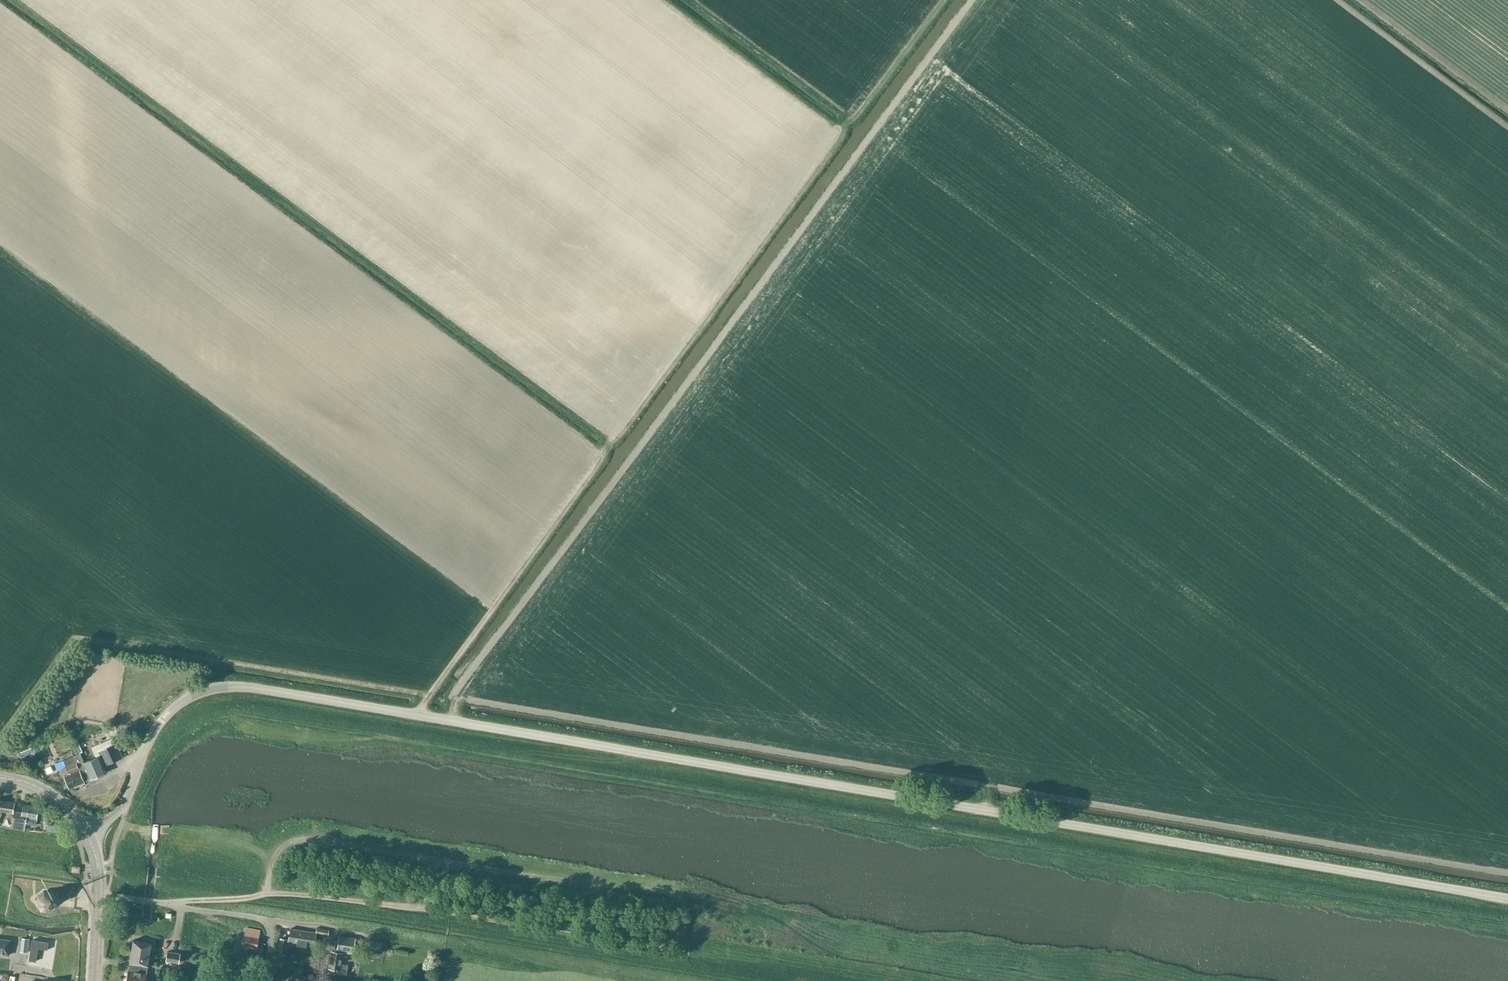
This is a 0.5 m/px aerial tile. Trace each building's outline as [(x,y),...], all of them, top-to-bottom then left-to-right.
[(105,766),(122,758),(113,737),(91,747),(95,756),(84,762),(80,753),(63,760),(68,773),(67,774),(68,775),(64,777),(69,788),(107,772),(105,766)] [(30,745),(19,750),(21,756),(32,751),(30,745)] [(15,803),(0,801),(0,818),(3,812),(13,813),(15,803)] [(36,819),(37,807),(24,804),(23,812),(14,811),(12,823),(12,828),(25,830),(26,825),(26,818),(36,819)] [(55,906),(56,899),(54,895),(48,892),(44,892),(39,896),(38,903),(42,910),(50,910),(55,906)] [(243,946),(256,948),(259,931),(246,928),(243,946)] [(328,934),(329,930),(317,928),(316,932),(305,931),(290,928),(288,941),(303,943),(304,939),(315,941),(316,932),(328,934)] [(352,951),(354,939),(340,937),(339,944),(335,943),(334,952),(332,952),(329,968),(337,969),(336,975),(345,976),(347,966),(340,965),(342,954),(340,953),(340,949),(352,951)] [(287,939),(284,939),(281,938),(278,954),(284,955),(287,939)] [(9,955),(10,940),(0,939),(0,954),(9,955)] [(382,941),(367,939),(366,947),(381,950),(382,941)] [(49,943),(33,940),(29,961),(36,962),(39,949),(48,951),(49,943)] [(133,940),(129,963),(136,964),(135,969),(129,968),(129,971),(128,970),(126,980),(145,980),(152,943),(133,940)] [(180,954),(167,952),(166,961),(179,963),(180,954)]
